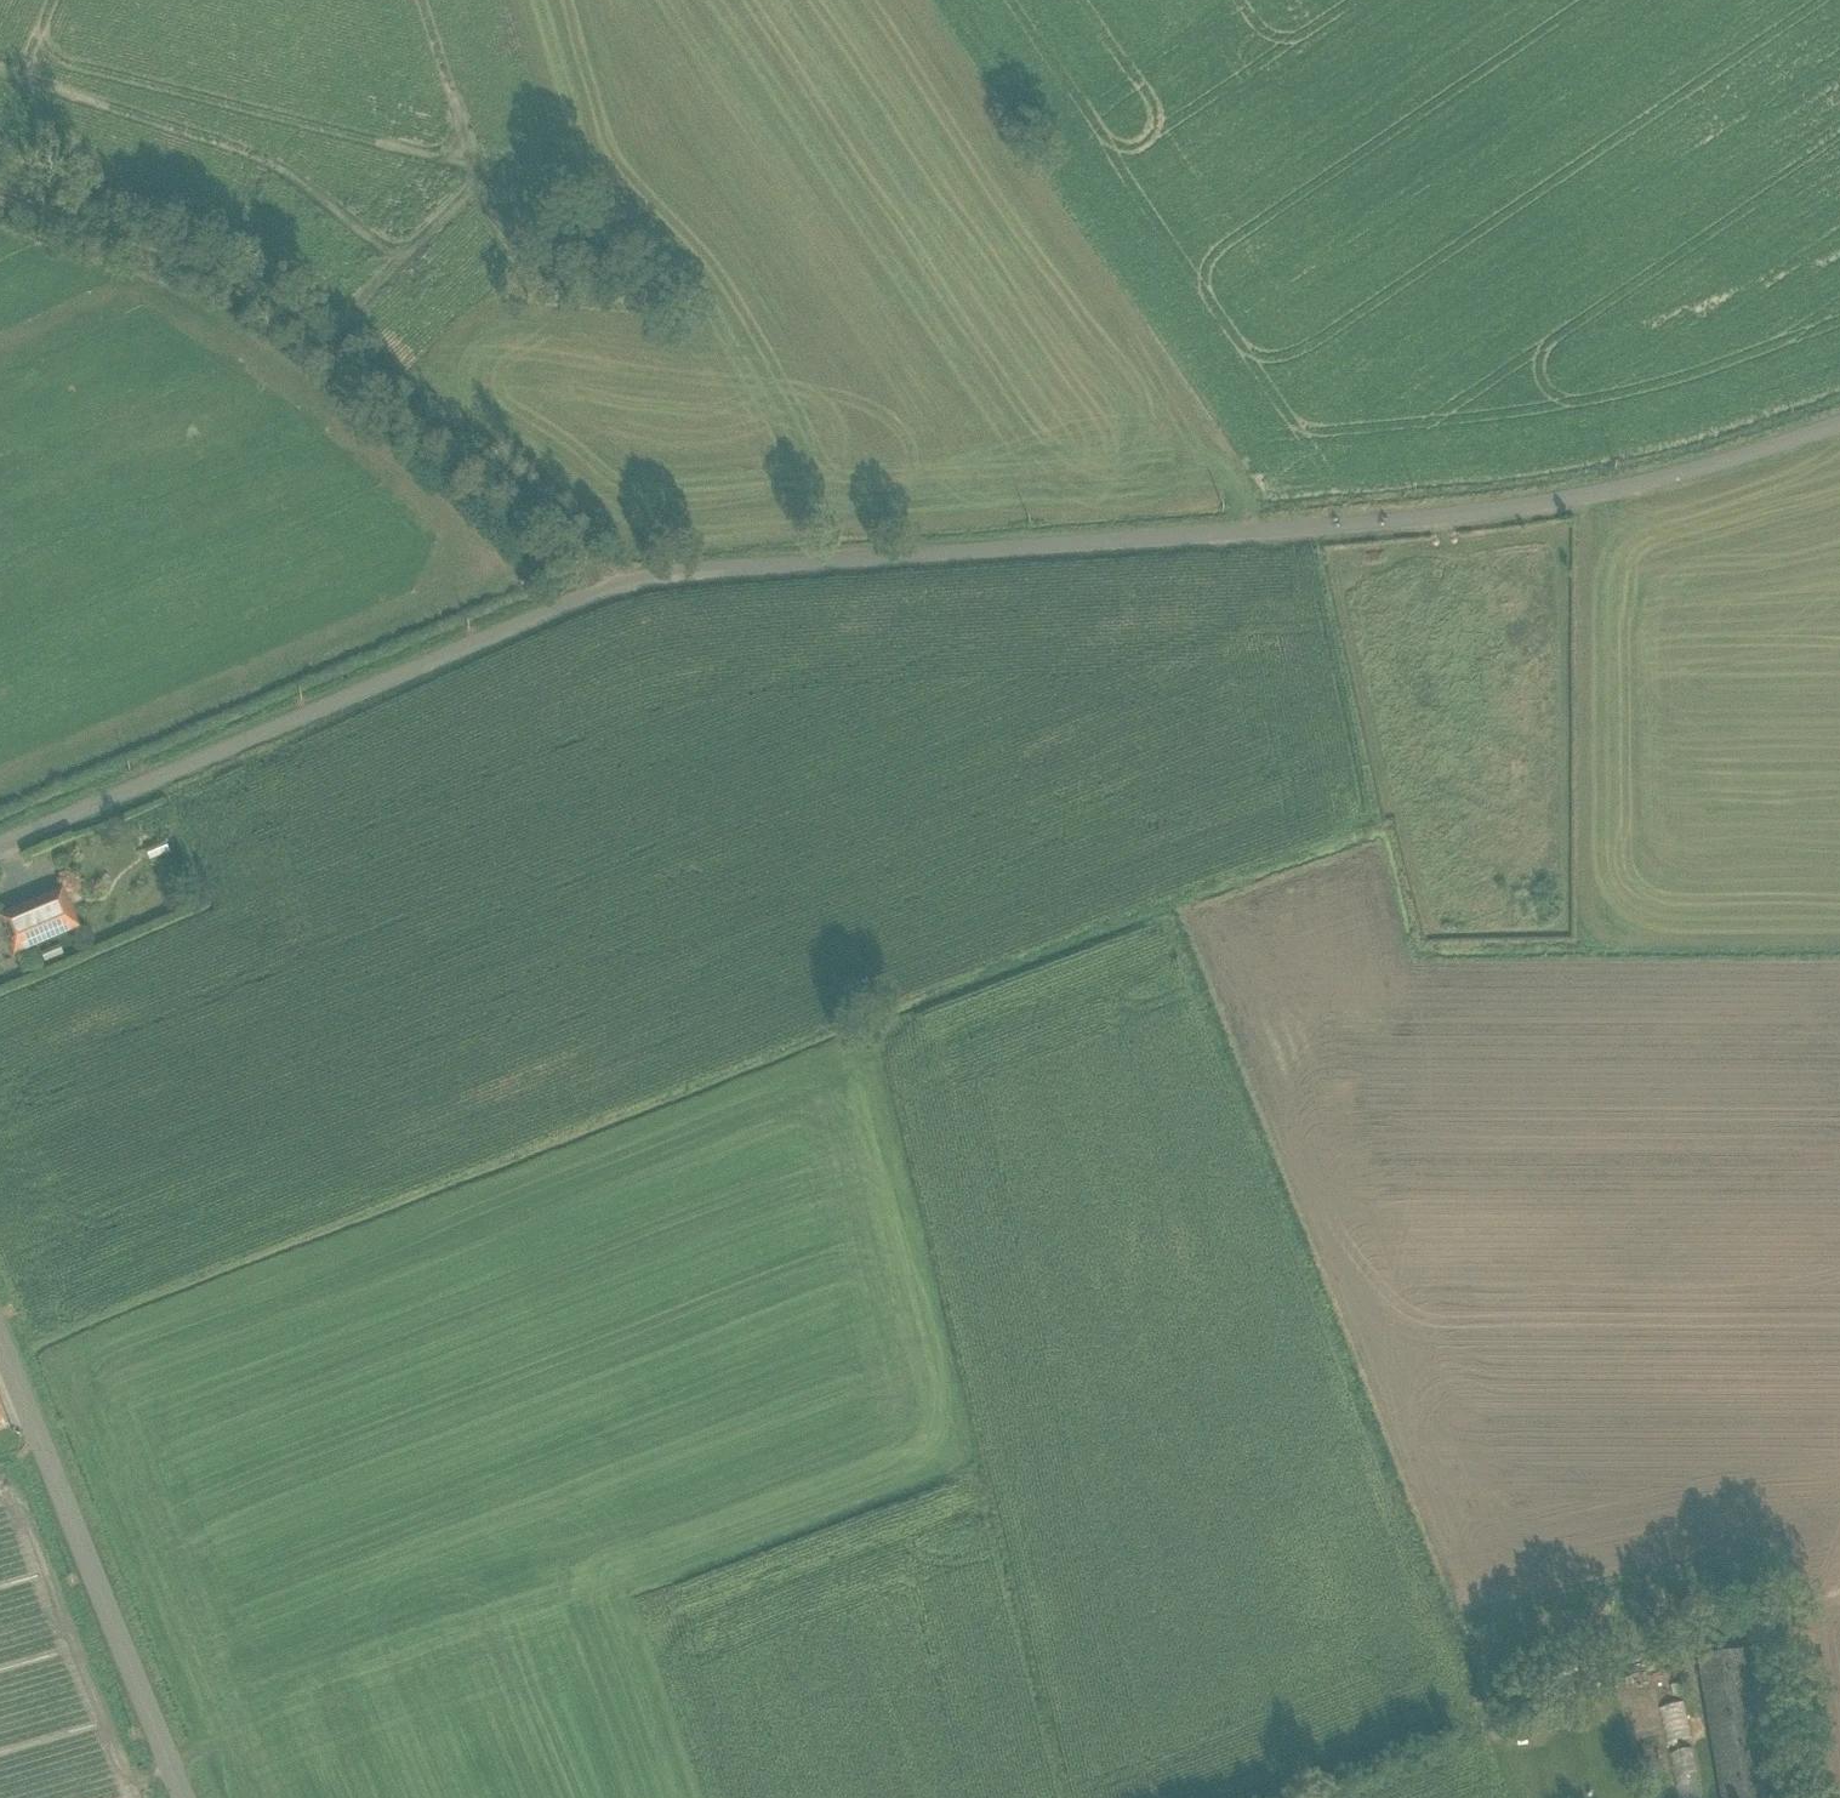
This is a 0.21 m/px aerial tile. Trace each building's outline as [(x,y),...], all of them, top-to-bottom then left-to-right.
[(62,891),(1,918),(16,953),(77,926),(62,891)] [(1697,1664),(1720,1797),(1800,1797),(1774,1645),(1696,1659),(1697,1664)]
